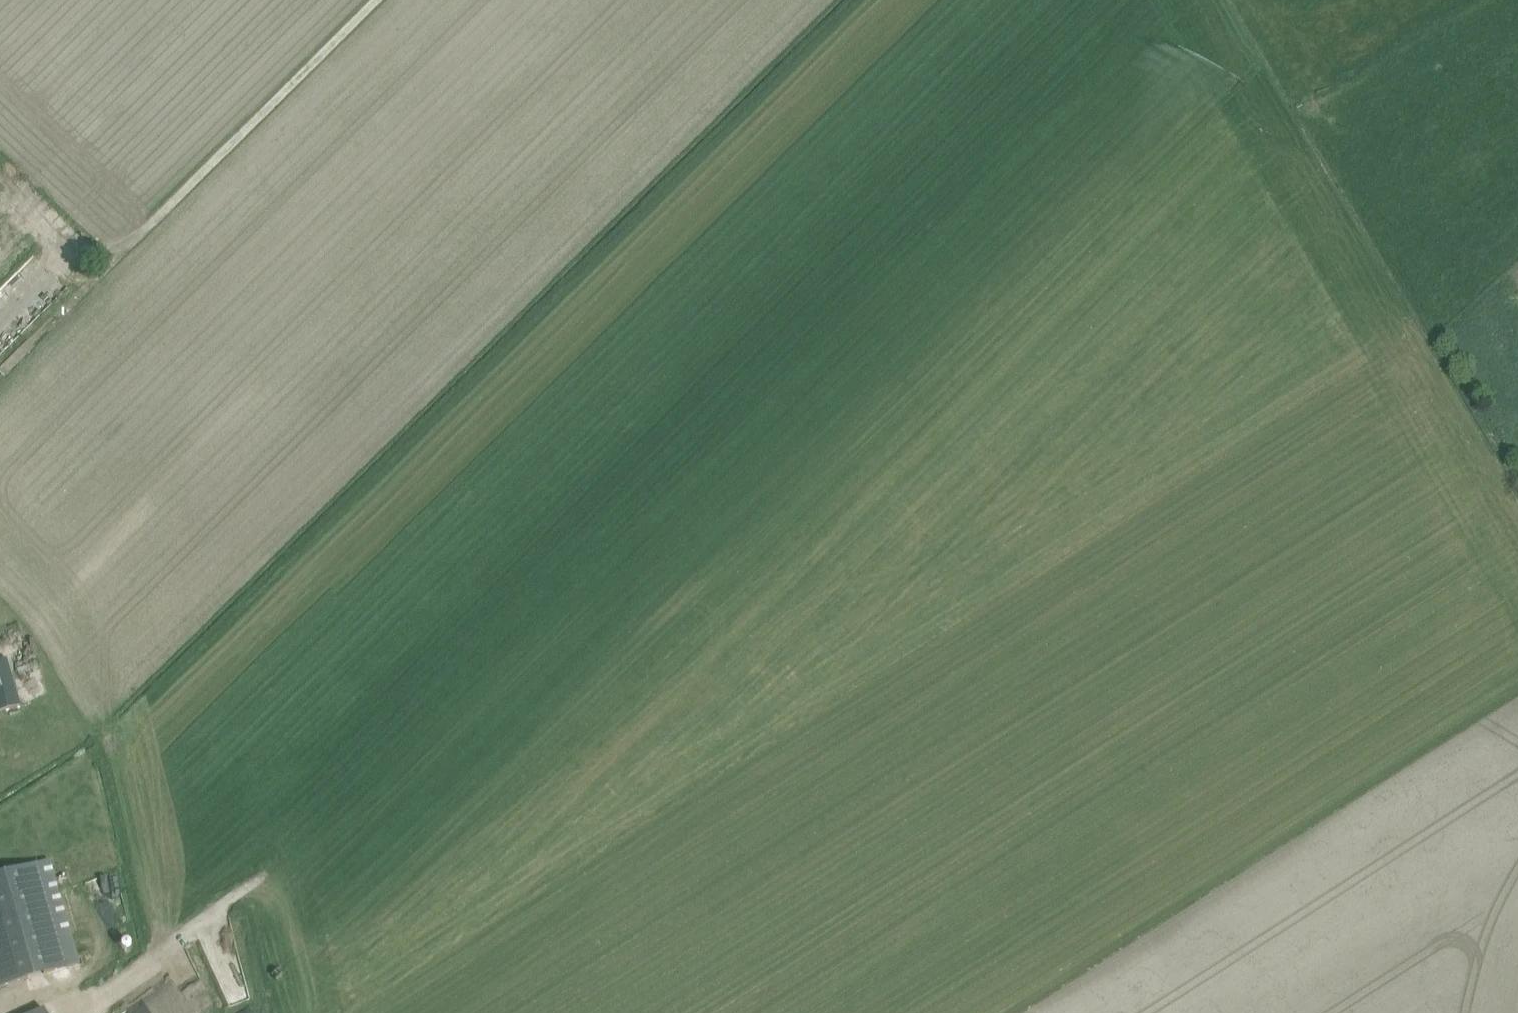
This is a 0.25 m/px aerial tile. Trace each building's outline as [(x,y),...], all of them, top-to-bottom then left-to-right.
[(1269,12),(1277,4),(1284,0),(1263,0),(1269,12)] [(1307,9),(1325,0),(1298,0),(1307,9)] [(21,704),(8,657),(0,659),(0,710),(21,704)] [(50,860),(0,874),(0,986),(80,963),(50,860)] [(142,1012),(199,1012),(187,989),(142,1012)]
